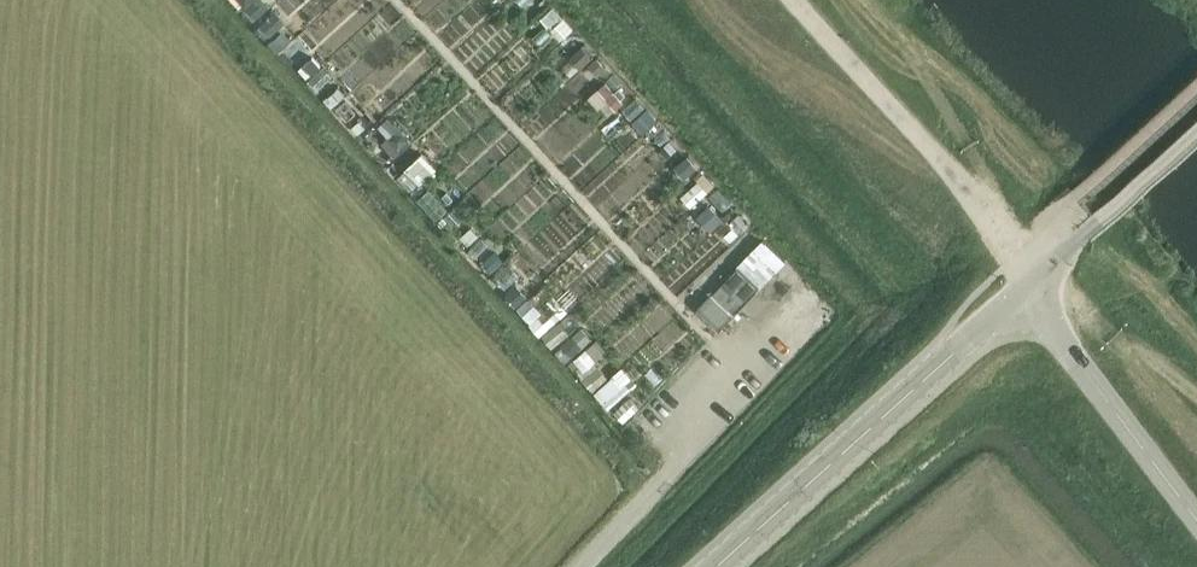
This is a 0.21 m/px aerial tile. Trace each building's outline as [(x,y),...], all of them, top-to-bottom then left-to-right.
[(594,74),(608,63),(590,41),(576,52),(594,74)] [(430,149),(397,176),(411,193),(444,166),(430,149)] [(704,179),(686,192),(694,202),(712,189),(704,179)] [(702,213),(716,229),(729,217),(714,201),(702,213)] [(531,320),(544,308),(515,277),(502,289),(531,320)] [(711,294),(697,308),(718,328),(732,314),(711,294)] [(549,339),(555,348),(557,347),(565,360),(596,340),(582,317),(549,339)] [(602,336),(571,361),(610,408),(640,383),(626,365),(614,375),(600,358),(613,348),(602,336)]
